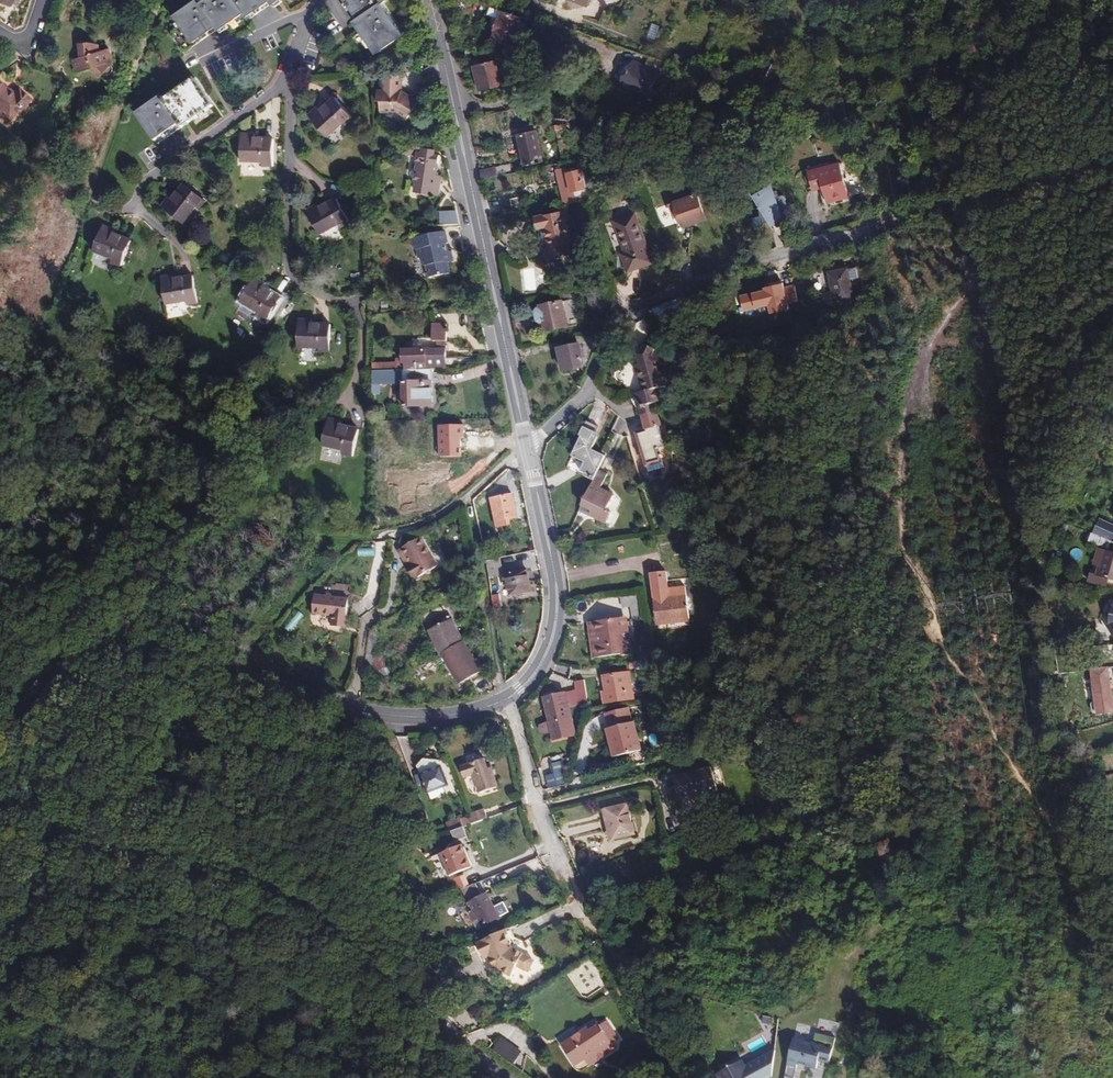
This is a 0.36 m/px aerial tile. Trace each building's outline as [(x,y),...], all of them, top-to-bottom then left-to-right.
[(174,19),(193,46),(217,30),(220,33),(244,16),(233,0),(212,0),(201,7),(198,3),(174,19)] [(247,20),(271,4),(274,8),(286,0),(234,0),(247,20)] [(389,5),(385,0),(344,0),(360,22),(356,25),(379,57),(406,38),(384,8),(389,5)] [(512,45),(523,17),(503,10),(500,19),(499,18),(495,29),(496,29),(493,38),(512,45)] [(81,56),(73,59),(76,73),(90,68),(99,78),(104,73),(108,76),(112,75),(113,69),(110,63),(113,62),(109,48),(100,51),(99,44),(80,43),(81,56)] [(482,59),(483,49),(467,46),(465,56),(482,59)] [(636,60),(622,85),(631,89),(646,98),(660,73),(636,60)] [(764,83),(773,64),(768,62),(759,80),(764,83)] [(476,75),(500,69),(499,64),(475,70),(476,75)] [(479,87),(503,81),(500,69),(476,75),(479,87)] [(402,91),(403,75),(382,74),(382,90),(377,90),(377,100),(380,101),(380,111),(396,111),(408,118),(418,101),(402,91)] [(504,85),(503,81),(479,87),(480,91),(504,85)] [(160,100),(135,117),(155,146),(180,129),(183,133),(215,112),(197,84),(164,106),(160,100)] [(631,89),(622,85),(620,89),(629,94),(631,89)] [(6,123),(28,100),(18,90),(12,97),(0,86),(0,117),(6,123)] [(354,117),(335,97),(321,110),(318,107),(308,115),(327,136),(343,122),(346,125),(354,117)] [(537,131),(518,135),(524,165),(543,161),(537,131)] [(274,168),(274,139),(254,139),(254,135),(241,135),(241,163),(262,163),(262,167),(274,168)] [(565,144),(559,145),(561,155),(567,154),(565,144)] [(414,146),(402,152),(402,155),(418,157),(419,147),(414,146)] [(419,147),(418,157),(414,182),(417,183),(415,193),(439,196),(441,176),(437,175),(440,155),(437,155),(433,154),(434,149),(419,147)] [(808,171),(808,172),(812,187),(822,184),(823,188),(827,203),(850,196),(840,162),(808,171)] [(482,180),(512,173),(510,164),(480,170),(482,180)] [(565,204),(577,202),(575,191),(586,189),(582,170),(568,173),(567,167),(557,169),(565,204)] [(582,170),(586,189),(593,187),(588,168),(582,170)] [(206,201),(184,185),(174,200),(170,197),(162,209),(184,225),(196,209),(199,210),(206,201)] [(575,192),(576,198),(587,197),(586,190),(575,192)] [(791,216),(784,196),(775,199),(773,192),(754,199),(758,204),(769,221),(771,224),(791,216)] [(707,219),(698,193),(675,202),(672,203),(676,216),(680,214),(685,227),(707,219)] [(525,196),(510,199),(512,208),(527,205),(525,196)] [(351,223),(337,199),(321,209),(318,206),(307,212),(320,236),(340,224),(343,228),(351,223)] [(440,211),(440,226),(460,225),(457,211),(440,211)] [(571,255),(569,244),(571,243),(564,211),(534,217),(537,230),(545,228),(549,247),(545,248),(547,260),(571,255)] [(653,263),(636,213),(615,220),(626,252),(622,253),(628,271),(653,263)] [(116,230),(103,226),(93,251),(113,260),(112,263),(122,267),(132,241),(114,235),(116,230)] [(429,277),(449,272),(448,261),(452,261),(451,251),(447,251),(445,243),(447,243),(445,231),(413,237),(414,246),(416,245),(416,248),(418,248),(419,254),(424,257),(425,265),(426,265),(429,277)] [(847,268),(828,272),(834,303),(840,301),(842,307),(854,304),(850,280),(858,278),(855,267),(847,269),(847,268)] [(175,279),(174,276),(161,279),(166,305),(187,301),(188,305),(199,303),(194,276),(175,279)] [(267,285),(255,278),(241,303),(260,313),(258,317),(267,323),(281,299),(265,289),(267,285)] [(785,280),(766,284),(766,287),(742,293),(745,309),(770,304),(772,310),(790,306),(789,301),(797,299),(794,282),(785,284),(785,280)] [(876,302),(873,288),(861,290),(864,305),(876,302)] [(606,306),(603,290),(588,293),(591,309),(606,306)] [(715,300),(714,291),(704,292),(705,301),(715,300)] [(539,307),(539,308),(543,324),(545,332),(568,327),(562,301),(539,307)] [(543,324),(539,308),(537,308),(534,313),(536,323),(541,325),(543,324)] [(312,325),(312,321),(298,320),(298,348),(320,349),(320,353),(331,352),(331,325),(312,325)] [(445,341),(448,341),(447,325),(433,324),(433,341),(439,342),(439,350),(403,351),(403,363),(373,364),(372,395),(380,395),(380,384),(401,384),(403,408),(433,407),(431,370),(447,369),(445,341)] [(707,332),(709,342),(715,340),(714,331),(707,332)] [(595,345),(593,333),(578,336),(580,344),(558,349),(563,373),(582,369),(580,359),(583,359),(581,348),(595,345)] [(651,355),(654,348),(644,344),(639,355),(642,364),(639,365),(636,366),(643,391),(635,393),(645,429),(635,432),(640,449),(641,459),(644,458),(648,472),(664,467),(659,448),(664,447),(659,426),(660,426),(657,413),(656,413),(653,404),(662,402),(658,388),(666,386),(662,372),(658,373),(657,366),(654,367),(651,355)] [(341,420),(328,418),(322,446),(344,451),(343,455),(354,457),(360,429),(340,425),(341,420)] [(592,450),(595,444),(592,442),(596,433),(599,427),(587,421),(583,427),(585,428),(572,456),(584,462),(580,472),(586,475),(584,478),(593,482),(580,510),(590,515),(589,516),(606,524),(612,512),(607,510),(615,494),(601,487),(608,473),(599,469),(605,456),(592,450)] [(1084,503),(1091,489),(1077,483),(1070,496),(1084,503)] [(517,517),(513,494),(491,499),(497,527),(511,525),(509,519),(517,517)] [(1102,520),(1094,535),(1111,542),(1112,538),(1112,526),(1102,520)] [(430,553),(413,522),(393,532),(409,563),(430,553)] [(1091,542),(1101,546),(1099,554),(1112,559),(1109,567),(1096,562),(1090,582),(1107,587),(1109,578),(1112,580),(1112,542),(1111,542),(1094,535),(1091,542)] [(1096,562),(1109,567),(1112,559),(1099,554),(1096,562)] [(528,570),(513,573),(512,595),(532,592),(528,570)] [(461,623),(442,586),(421,597),(442,637),(446,634),(461,623)] [(669,597),(668,589),(653,591),(657,622),(688,618),(685,595),(669,597)] [(337,622),(337,600),(316,600),(316,595),(300,594),(300,613),(320,613),(320,622),(337,622)] [(643,608),(641,595),(627,597),(629,610),(643,608)] [(621,618),(592,622),(595,645),(592,646),(594,658),(622,654),(622,655),(631,654),(629,640),(625,641),(621,618)] [(483,651),(461,623),(446,634),(468,663),(483,651)] [(1103,647),(1104,664),(1112,663),(1112,646),(1103,647)] [(644,676),(655,674),(653,667),(642,669),(644,676)] [(1093,671),(1098,701),(1095,701),(1092,704),(1093,711),(1096,713),(1099,713),(1100,715),(1112,713),(1112,695),(1109,669),(1093,671)] [(634,698),(630,672),(603,677),(606,693),(603,693),(605,703),(634,698)] [(589,699),(586,680),(578,682),(581,701),(589,699)] [(578,700),(576,690),(569,692),(571,702),(578,700)] [(576,736),(566,693),(544,698),(554,741),(576,736)] [(589,714),(590,709),(589,702),(582,702),(584,715),(589,714)] [(633,723),(629,708),(606,713),(609,729),(607,729),(609,734),(637,728),(635,722),(633,723)] [(637,728),(609,734),(610,741),(615,740),(619,756),(642,751),(637,728)] [(492,761),(487,742),(479,738),(471,741),(473,746),(463,749),(466,760),(476,757),(481,777),(500,771),(496,760),(492,761)] [(615,740),(610,741),(614,758),(619,756),(615,740)] [(452,779),(446,760),(425,767),(432,786),(452,779)] [(568,783),(563,762),(552,765),(555,774),(546,777),(549,788),(568,783)] [(543,775),(554,773),(552,764),(541,767),(543,775)] [(717,791),(711,767),(690,773),(690,775),(674,779),(680,800),(717,791)] [(473,819),(501,808),(497,799),(470,809),(473,819)] [(628,805),(604,810),(606,820),(604,820),(605,829),(608,828),(611,839),(635,834),(628,805)] [(474,835),(469,820),(458,825),(462,836),(468,833),(470,837),(474,835)] [(466,862),(459,844),(470,840),(468,837),(446,846),(451,859),(455,869),(477,861),(476,858),(466,862)] [(476,858),(470,840),(459,844),(466,862),(476,858)] [(451,859),(446,846),(437,850),(441,863),(451,859)] [(459,878),(471,873),(469,868),(455,872),(460,885),(462,885),(459,878)] [(462,885),(474,879),(471,873),(459,878),(462,885)] [(504,910),(493,885),(475,893),(486,918),(504,910)] [(537,948),(517,941),(517,934),(513,923),(483,936),(484,938),(490,951),(495,949),(497,953),(500,961),(506,963),(505,965),(517,969),(522,958),(531,962),(535,960),(538,952),(537,948)] [(598,1022),(609,1015),(606,1012),(596,1018),(598,1022)] [(609,1039),(620,1032),(609,1015),(598,1022),(596,1018),(570,1035),(583,1055),(593,1049),(609,1039)] [(814,1042),(795,1038),(787,1076),(796,1077),(798,1063),(818,1066),(819,1058),(831,1061),(836,1036),(816,1032),(814,1042)] [(598,1057),(624,1039),(622,1035),(611,1042),(609,1039),(593,1049),(598,1057)] [(490,1050),(514,1064),(522,1050),(498,1036),(490,1050)] [(739,1063),(716,1076),(717,1077),(770,1077),(772,1077),(774,1054),(742,1070),(739,1063)]
